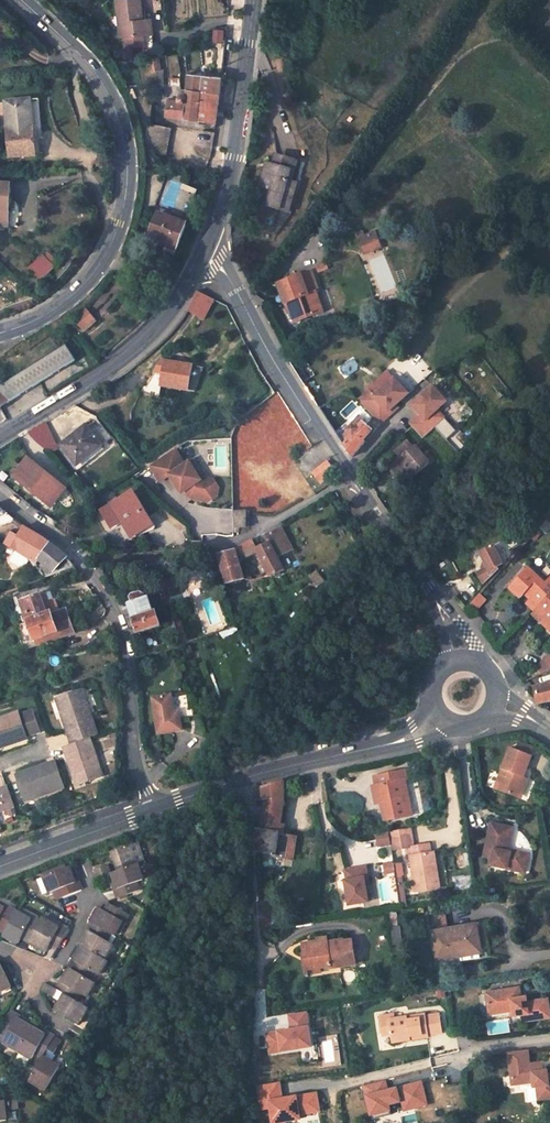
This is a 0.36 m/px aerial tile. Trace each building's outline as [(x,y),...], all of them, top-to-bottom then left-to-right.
[(121,38),(125,37),(146,35),(144,20),(142,0),(117,0),(121,38)] [(153,35),(151,19),(144,20),(146,35),(153,35)] [(215,29),(214,37),(226,38),(227,27),(215,29)] [(154,44),(153,35),(146,35),(125,37),(127,47),(154,44)] [(160,59),(150,60),(151,71),(161,70),(160,59)] [(222,78),(189,75),(187,89),(220,93),(222,78)] [(138,97),(135,89),(129,89),(133,99),(138,97)] [(168,100),(166,116),(216,121),(220,93),(187,89),(186,95),(184,95),(181,96),(178,99),(178,101),(168,100)] [(44,138),(41,99),(31,100),(35,156),(41,155),(40,138),(44,138)] [(31,100),(6,102),(10,158),(35,156),(31,100)] [(158,118),(151,118),(150,125),(165,128),(166,124),(158,122),(158,118)] [(148,125),(145,148),(145,149),(145,150),(166,155),(171,129),(165,128),(150,125),(148,125)] [(292,181),(298,162),(281,157),(278,165),(272,163),(270,170),(265,169),(260,188),(266,190),(262,205),(281,211),(290,180),(292,181)] [(290,214),(299,183),(292,181),(290,180),(281,211),(290,214)] [(0,184),(0,226),(8,227),(10,184),(0,184)] [(177,208),(192,211),(196,188),(182,185),(177,208)] [(186,225),(159,215),(151,236),(162,240),(177,246),(186,225)] [(370,235),(375,249),(382,246),(376,233),(370,235)] [(359,239),(364,253),(375,249),(370,235),(365,237),(359,239)] [(160,244),(176,250),(177,246),(162,240),(160,244)] [(59,262),(50,253),(46,257),(55,266),(59,262)] [(55,266),(46,257),(32,271),(41,280),(55,266)] [(328,268),(326,263),(317,267),(319,272),(328,268)] [(319,290),(312,271),(278,284),(285,304),(288,302),(291,311),(295,321),(319,312),(312,292),(316,290),(319,290)] [(319,312),(323,311),(316,290),(312,292),(319,312)] [(214,300),(197,291),(190,305),(187,311),(204,319),(214,300)] [(96,321),(87,311),(76,320),(85,330),(96,321)] [(76,361),(67,346),(28,370),(35,387),(76,361)] [(162,361),(143,393),(159,398),(161,385),(188,390),(192,366),(162,361)] [(35,387),(28,370),(0,387),(0,408),(35,387)] [(360,401),(381,423),(391,413),(388,411),(396,404),(405,395),(408,392),(394,378),(375,396),(370,392),(360,401)] [(410,424),(422,439),(436,427),(439,423),(432,415),(438,410),(447,402),(433,387),(413,405),(421,414),(410,424)] [(388,411),(391,413),(398,406),(396,404),(388,411)] [(432,415),(439,423),(445,418),(438,410),(432,415)] [(372,430),(363,422),(357,428),(353,425),(347,432),(352,436),(349,440),(344,445),(352,457),(365,442),(363,440),(372,430)] [(48,423),(32,430),(43,453),(59,446),(48,423)] [(102,445),(86,425),(61,445),(76,465),(102,445)] [(406,484),(430,463),(418,450),(414,445),(413,446),(408,441),(396,452),(400,457),(404,461),(394,470),(406,484)] [(418,450),(430,463),(433,460),(421,446),(418,450)] [(174,450),(149,466),(159,482),(169,476),(176,488),(180,485),(184,492),(189,499),(208,503),(216,498),(218,489),(213,480),(203,479),(200,481),(194,472),(198,470),(192,460),(184,465),(174,450)] [(20,480),(16,477),(29,462),(61,488),(49,503),(45,500),(43,502),(50,508),(66,487),(28,457),(12,477),(18,483),(20,480)] [(400,457),(390,466),(394,470),(404,461),(400,457)] [(20,480),(18,483),(43,502),(45,500),(49,503),(61,488),(29,462),(16,477),(20,480)] [(330,465),(327,462),(313,473),(321,483),(335,472),(330,465)] [(200,481),(203,479),(198,470),(194,472),(200,481)] [(180,494),(184,492),(180,485),(176,488),(180,494)] [(150,527),(130,493),(101,510),(112,527),(121,521),(128,532),(139,529),(141,532),(150,527)] [(3,525),(17,520),(14,518),(0,506),(0,523),(3,525)] [(249,527),(249,511),(235,512),(235,527),(245,527),(249,527)] [(549,525),(549,518),(548,516),(540,525),(545,530),(549,525)] [(11,532),(4,544),(31,560),(34,564),(50,543),(40,537),(24,526),(18,536),(11,532)] [(288,550),(292,548),(281,528),(277,530),(288,550)] [(128,532),(132,538),(141,532),(139,529),(128,532)] [(277,557),(288,550),(277,530),(265,536),(268,543),(256,548),(252,540),(241,547),(246,558),(257,552),(264,564),(270,576),(283,569),(277,557)] [(1,542),(4,544),(11,532),(8,533),(0,535),(0,537),(1,542)] [(517,545),(511,532),(501,537),(508,550),(517,545)] [(68,557),(50,543),(34,564),(45,577),(74,567),(68,557)] [(504,564),(493,545),(479,552),(487,568),(478,573),(483,583),(499,569),(498,567),(504,564)] [(243,559),(246,558),(241,547),(235,550),(239,565),(244,563),(243,559)] [(227,583),(243,579),(239,565),(235,550),(218,554),(227,583)] [(259,567),(265,577),(270,576),(264,564),(259,567)] [(547,581),(531,565),(528,568),(544,584),(547,581)] [(528,568),(509,588),(519,597),(525,592),(531,597),(526,603),(535,611),(549,594),(549,578),(547,581),(544,584),(528,568)] [(324,582),(316,572),(310,577),(317,587),(324,582)] [(141,592),(133,595),(131,598),(133,603),(148,598),(146,594),(141,592)] [(50,600),(46,593),(40,594),(43,603),(50,600)] [(476,611),(487,599),(480,593),(470,605),(476,611)] [(40,594),(21,601),(27,622),(47,615),(43,603),(40,594)] [(535,611),(531,614),(538,621),(541,617),(549,625),(549,594),(535,611)] [(139,633),(162,626),(157,611),(155,612),(150,597),(148,598),(133,603),(129,604),(131,609),(139,633)] [(27,622),(33,639),(56,632),(58,637),(74,632),(66,608),(47,615),(27,622)] [(132,635),(139,633),(131,609),(124,611),(128,624),(132,635)] [(549,630),(549,629),(549,625),(541,617),(538,621),(549,630)] [(33,639),(35,645),(58,637),(56,632),(33,639)] [(537,668),(542,674),(549,670),(549,657),(537,668)] [(536,688),(540,704),(549,702),(549,685),(536,688)] [(98,735),(82,690),(59,698),(66,717),(62,718),(71,744),(90,738),(98,735)] [(158,734),(182,730),(179,711),(174,712),(172,695),(152,697),(158,734)] [(59,698),(56,700),(62,718),(66,717),(59,698)] [(0,718),(0,748),(28,739),(18,712),(0,718)] [(63,746),(76,785),(103,776),(90,738),(71,744),(63,746)] [(532,756),(511,748),(494,789),(523,800),(530,780),(524,777),(532,756)] [(56,761),(16,774),(24,798),(34,795),(35,798),(65,788),(56,761)] [(407,781),(405,771),(374,777),(375,785),(372,785),(377,806),(384,804),(387,821),(412,816),(407,792),(400,794),(398,783),(407,781)] [(526,801),(534,781),(530,780),(523,800),(526,801)] [(275,858),(293,861),(297,836),(283,834),(273,832),(277,811),(283,812),(284,803),(284,781),(263,787),(263,788),(261,788),(263,799),(266,800),(264,807),(256,807),(258,852),(275,855),(275,858)] [(400,794),(407,792),(405,782),(398,783),(400,794)] [(14,807),(7,786),(0,788),(0,812),(14,807)] [(377,806),(380,823),(387,821),(384,804),(377,806)] [(280,824),(283,812),(277,811),(273,832),(283,834),(285,824),(280,824)] [(508,850),(513,829),(491,824),(484,857),(493,859),(492,865),(525,874),(530,855),(508,850)] [(413,829),(389,832),(392,850),(409,847),(415,846),(413,829)] [(146,862),(139,843),(111,852),(115,864),(118,872),(112,873),(118,889),(114,891),(115,894),(117,898),(141,891),(138,882),(145,880),(139,864),(146,862)] [(416,892),(440,888),(435,852),(432,852),(431,844),(415,846),(409,847),(416,892)] [(115,864),(110,866),(112,873),(118,872),(115,864)] [(94,871),(97,879),(108,875),(112,873),(110,866),(94,871)] [(72,869),(71,867),(44,877),(50,894),(56,891),(59,899),(78,892),(83,890),(80,882),(77,883),(72,869)] [(367,867),(346,870),(347,880),(345,881),(349,905),(368,902),(366,890),(366,885),(367,885),(368,883),(369,883),(367,867)] [(108,875),(114,891),(118,889),(112,873),(108,875)] [(127,923),(131,916),(109,903),(104,910),(99,907),(97,910),(90,922),(93,923),(91,927),(89,931),(82,943),(85,945),(75,962),(73,965),(71,968),(63,983),(60,981),(56,988),(45,983),(41,991),(54,998),(58,990),(65,993),(60,1002),(55,1012),(80,1026),(90,1008),(79,1001),(83,995),(89,998),(97,983),(91,980),(95,973),(101,976),(109,961),(107,960),(115,945),(110,943),(114,935),(115,936),(124,922),(127,923)] [(5,934),(3,936),(19,945),(21,939),(23,935),(32,919),(20,913),(7,905),(6,908),(0,905),(0,931),(5,934)] [(34,915),(22,908),(20,913),(32,919),(34,915)] [(448,927),(446,914),(431,916),(433,930),(448,927)] [(59,947),(70,928),(62,924),(60,928),(44,919),(44,920),(34,915),(32,919),(23,935),(30,939),(28,943),(46,952),(51,943),(59,947)] [(62,924),(46,915),(44,919),(60,928),(62,924)] [(115,936),(118,938),(127,923),(124,922),(115,936)] [(481,951),(476,926),(434,934),(439,961),(461,957),(460,955),(481,951)] [(81,938),(79,941),(82,943),(89,931),(86,929),(81,938)] [(356,965),(352,938),(330,942),(329,940),(317,942),(301,944),(302,952),(306,952),(309,969),(322,968),(332,966),(333,968),(356,965)] [(75,955),(72,960),(75,962),(85,945),(82,943),(75,955)] [(302,952),(305,975),(322,972),(322,968),(309,969),(306,952),(302,952)] [(0,963),(0,993),(11,987),(0,963)] [(71,968),(68,966),(62,977),(60,981),(63,983),(71,968)] [(548,999),(527,1002),(521,1003),(520,998),(519,988),(486,993),(490,1015),(511,1012),(512,1017),(522,1016),(523,1022),(549,1018),(549,1012),(548,999)] [(58,990),(54,998),(57,1000),(60,1002),(65,993),(58,990)] [(12,1011),(0,1031),(0,1034),(6,1037),(3,1043),(31,1060),(35,1054),(47,1035),(34,1027),(17,1018),(19,1015),(12,1011)] [(443,1033),(441,1014),(426,1017),(426,1014),(395,1019),(389,1020),(391,1035),(393,1044),(430,1037),(429,1035),(443,1033)] [(24,1017),(19,1015),(17,1018),(34,1027),(35,1024),(24,1017)] [(389,1020),(388,1015),(380,1016),(383,1037),(391,1035),(389,1020)] [(34,1027),(47,1035),(48,1033),(49,1031),(35,1024),(34,1027)] [(55,1055),(62,1041),(56,1038),(48,1033),(47,1035),(35,1054),(43,1058),(44,1057),(47,1050),(55,1055)] [(383,1037),(384,1045),(393,1044),(391,1035),(383,1037)] [(51,1061),(55,1055),(47,1050),(44,1057),(51,1061)] [(509,1052),(511,1067),(513,1085),(534,1083),(534,1089),(537,1089),(538,1101),(549,1099),(549,1074),(548,1074),(548,1071),(543,1071),(541,1072),(540,1064),(529,1065),(527,1050),(509,1052)] [(46,1091),(61,1066),(51,1061),(44,1057),(43,1058),(29,1081),(46,1091)] [(276,1064),(256,1067),(262,1122),(282,1122),(276,1064)] [(431,1105),(423,1079),(390,1089),(387,1079),(362,1086),(372,1119),(395,1112),(393,1107),(402,1104),(404,1113),(431,1105)] [(6,1101),(0,1102),(0,1122),(8,1121),(6,1101)]
